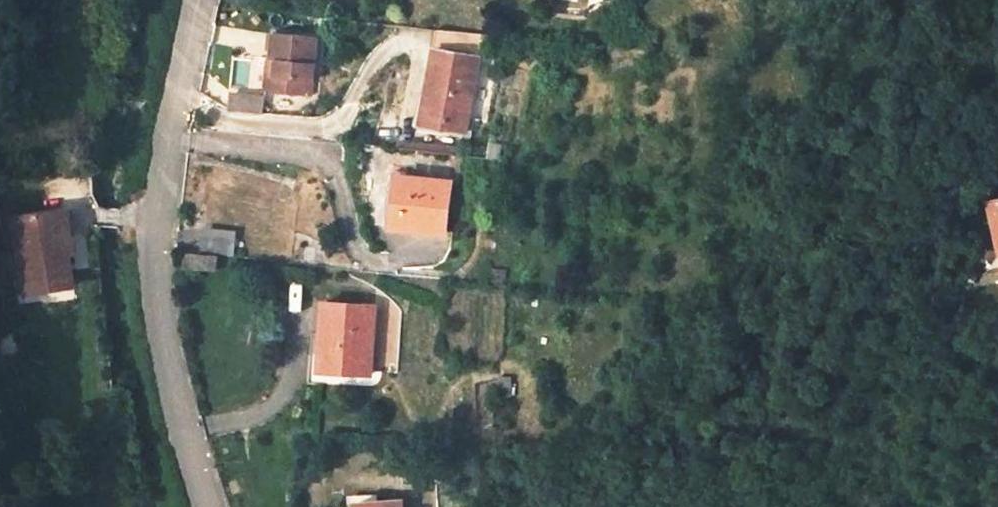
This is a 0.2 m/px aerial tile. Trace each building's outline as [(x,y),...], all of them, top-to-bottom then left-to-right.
[(476,58),(489,61),(493,37),(438,30),(424,127),(463,133),(476,58)] [(267,94),(318,95),(320,37),(269,35),(267,94)] [(231,94),(231,114),(265,115),(265,94),(231,94)] [(400,178),(395,229),(445,234),(447,223),(449,184),(400,178)] [(990,202),(997,228),(997,199),(990,202)] [(66,210),(32,216),(13,219),(24,285),(25,295),(74,287),(73,285),(68,255),(74,254),(66,210)] [(238,248),(238,228),(206,227),(206,247),(238,248)] [(212,271),(213,252),(185,249),(183,268),(212,271)] [(378,302),(326,299),(317,367),(374,371),(378,302)]
